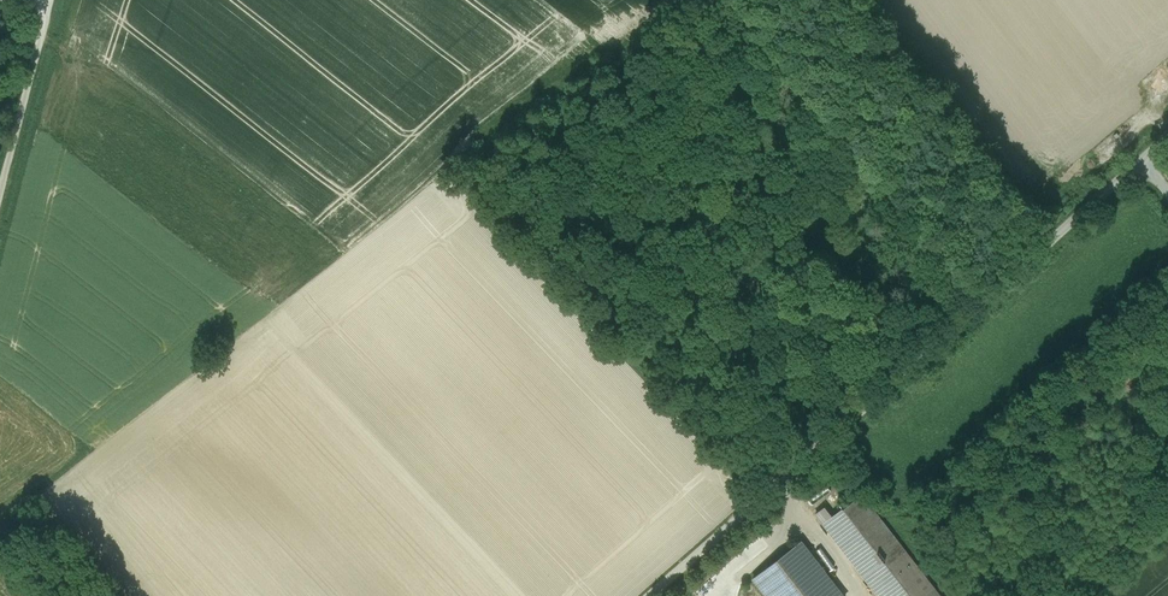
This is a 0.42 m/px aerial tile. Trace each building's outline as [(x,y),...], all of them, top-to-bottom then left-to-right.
[(832,522),(892,595),(951,595),(869,493),(832,522)] [(761,578),(775,595),(848,595),(852,593),(810,540),(761,578)]
